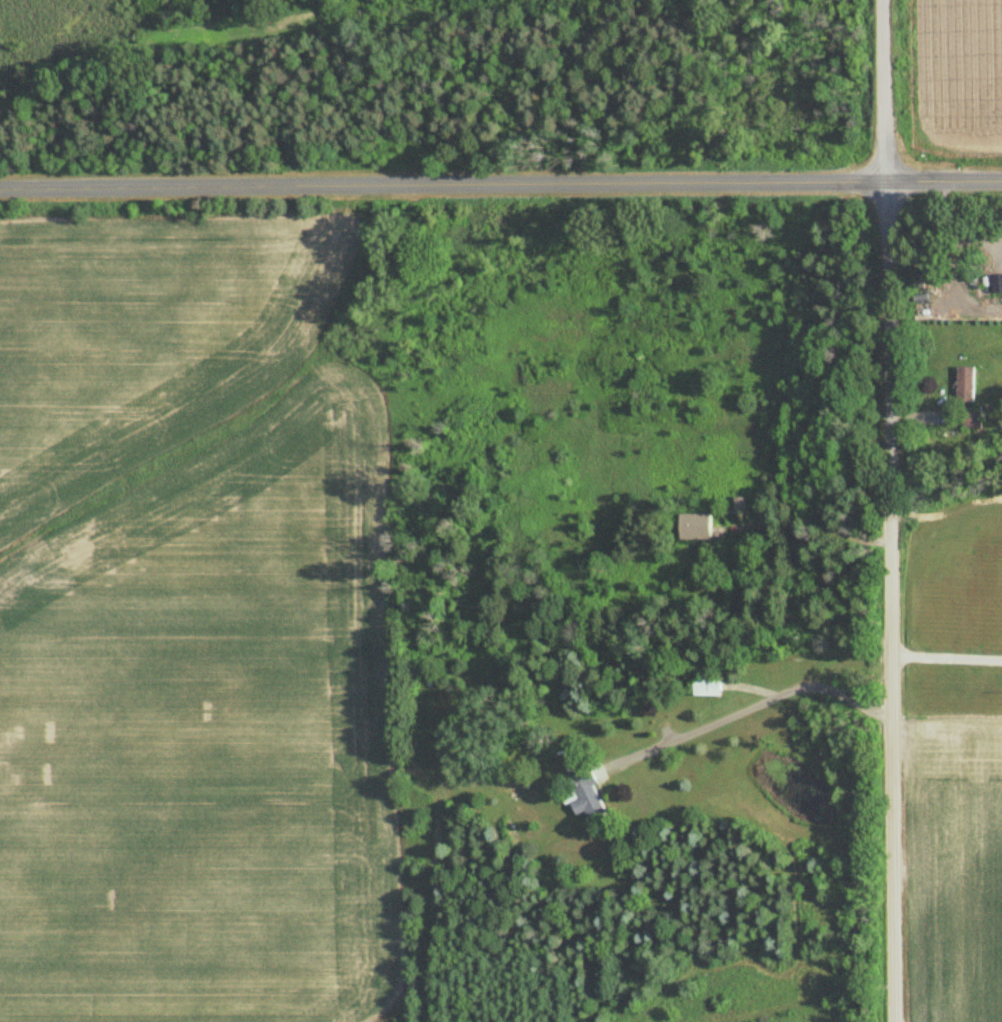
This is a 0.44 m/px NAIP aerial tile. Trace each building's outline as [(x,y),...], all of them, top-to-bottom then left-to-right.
[(993,292),(1001,292),(1001,274),(993,274),(993,292)] [(976,402),(976,366),(960,366),(960,402),(976,402)] [(984,412),(968,412),(968,427),(984,428),(984,412)] [(713,514),(682,514),(682,540),(713,540),(713,514)] [(695,696),(723,696),(723,677),(695,677),(695,696)] [(581,799),(574,802),(579,816),(589,812),(593,821),(611,814),(593,768),(572,776),(581,799)]
